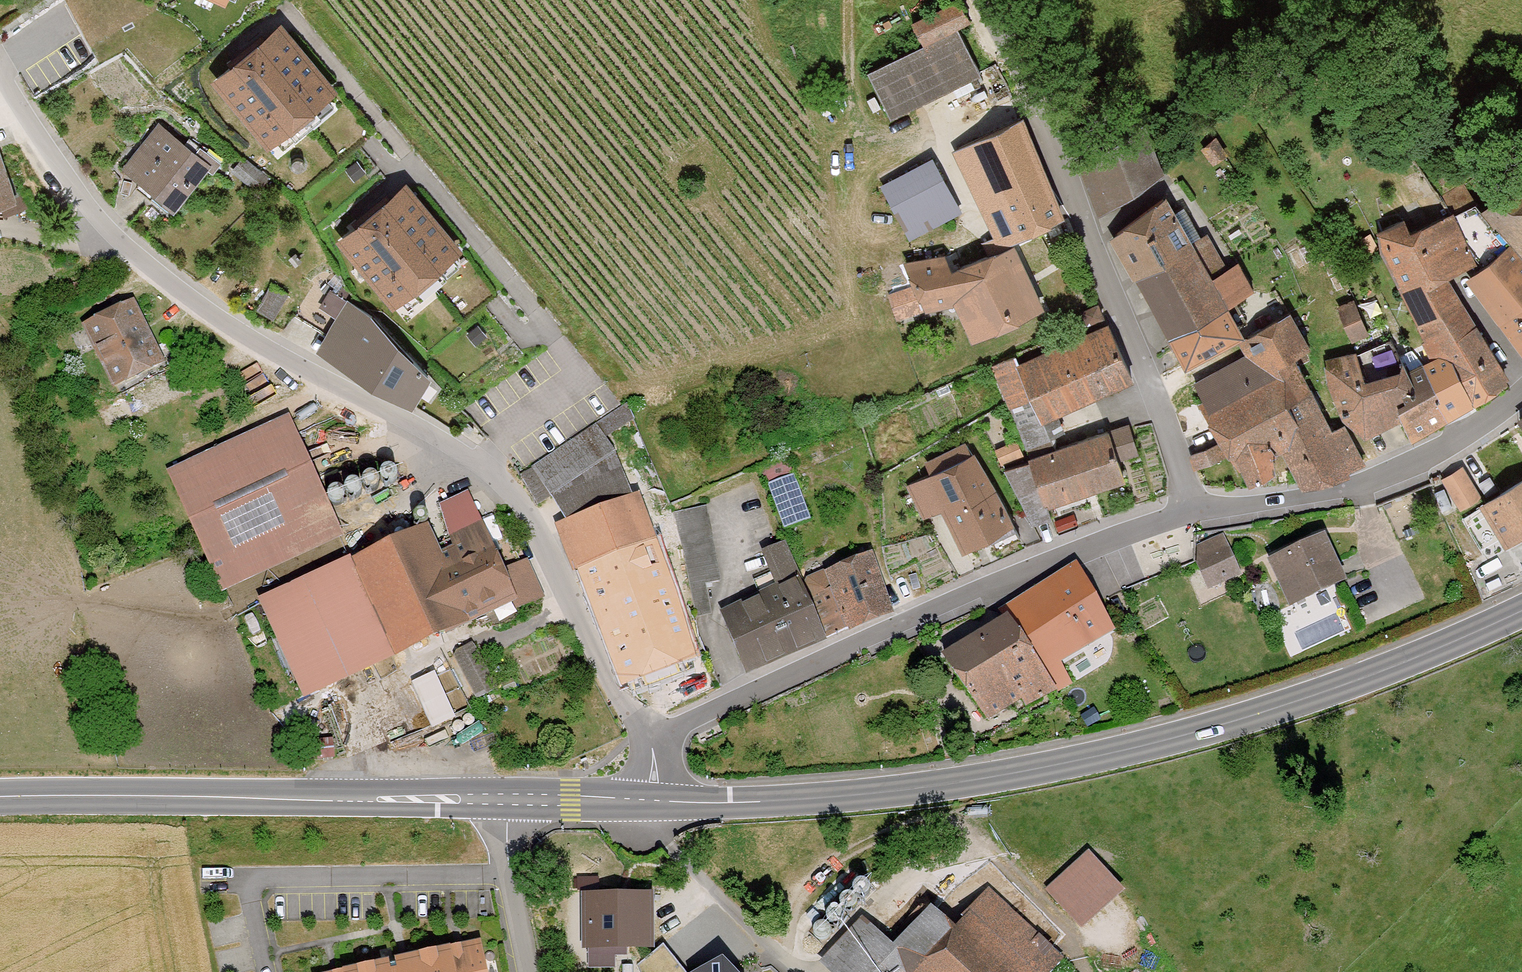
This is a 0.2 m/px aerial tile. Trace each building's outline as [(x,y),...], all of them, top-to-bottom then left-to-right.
[(932,42),(871,74),(895,119),(988,72),(965,27),(981,19),(971,0),(961,0),(921,21),(932,42)] [(279,23),(213,77),(270,146),(336,91),(279,23)] [(1018,117),(946,152),(995,251),(1067,215),(1018,117)] [(1099,214),(1162,169),(1144,119),(1079,163),(1099,214)] [(121,171),(175,212),(212,164),(159,122),(121,171)] [(909,240),(963,211),(933,156),(879,185),(909,240)] [(15,202),(0,157),(0,207),(15,202)] [(405,183),(339,236),(395,306),(462,253),(405,183)] [(1497,203),(1508,219),(1521,236),(1521,183),(1497,203)] [(1144,280),(1178,331),(1242,301),(1265,291),(1246,258),(1222,272),(1207,239),(1178,191),(1115,235),(1144,280)] [(1493,265),(1475,275),(1509,326),(1521,316),(1521,247),(1502,224),(1508,219),(1497,203),(1489,207),(1482,200),(1464,209),(1484,253),(1493,265)] [(1455,351),(1491,332),(1458,277),(1472,269),(1486,260),(1484,253),(1464,209),(1432,223),(1425,210),(1380,233),(1436,350),(1455,351)] [(1017,245),(1001,253),(905,263),(907,286),(886,294),(896,323),(928,312),(954,309),(971,346),(1048,309),(1017,245)] [(1378,331),(1361,299),(1332,315),(1349,347),(1378,331)] [(83,322),(113,389),(162,367),(132,300),(83,322)] [(348,300),(317,349),(412,405),(430,376),(372,315),(348,300)] [(1252,321),(1242,301),(1178,331),(1199,365),(1246,341),(1253,354),(1296,362),(1320,345),(1292,303),(1277,313),(1275,309),(1252,321)] [(1509,326),(1521,343),(1521,316),(1509,326)] [(1121,319),(1040,356),(1035,347),(994,368),(1034,447),(1076,425),(1069,412),(1147,377),(1121,319)] [(1406,396),(1423,381),(1392,329),(1326,362),(1365,438),(1411,419),(1406,396)] [(1460,360),(1485,403),(1521,380),(1491,332),(1455,351),(1460,360)] [(1318,389),(1296,362),(1253,354),(1198,382),(1230,440),(1194,454),(1200,470),(1239,455),(1257,488),(1295,464),(1285,437),(1318,389)] [(1434,375),(1457,417),(1485,403),(1460,360),(1434,375)] [(1406,396),(1411,419),(1419,441),(1457,417),(1434,375),(1423,381),(1406,396)] [(1285,437),(1295,464),(1313,490),(1375,462),(1351,424),(1342,428),(1318,389),(1285,437)] [(714,613),(710,584),(724,581),(710,506),(658,516),(650,492),(644,494),(613,438),(637,421),(626,405),(523,474),(544,507),(560,497),(576,518),(561,523),(578,574),(585,571),(604,625),(612,622),(630,683),(704,661),(690,617),(714,613)] [(291,418),(168,473),(221,593),(344,539),(291,418)] [(1041,452),(1010,468),(1038,522),(1069,506),(1066,501),(1138,479),(1132,458),(1146,453),(1135,423),(1042,454),(1041,452)] [(927,519),(947,510),(972,554),(1029,521),(987,450),(911,486),(927,519)] [(1470,464),(1446,478),(1465,512),(1489,498),(1470,464)] [(766,484),(783,531),(813,519),(795,473),(766,484)] [(1521,542),(1521,483),(1463,519),(1489,562),(1521,542)] [(489,524),(474,490),(443,504),(458,538),(489,524)] [(359,558),(403,656),(528,601),(504,546),(458,567),(438,523),(359,558)] [(1213,590),(1245,576),(1226,534),(1195,548),(1213,590)] [(1298,612),(1361,584),(1339,534),(1276,561),(1298,612)] [(719,617),(745,678),(826,643),(824,637),(801,577),(787,543),(757,555),(772,594),(719,617)] [(824,637),(890,617),(872,553),(801,577),(824,637)] [(359,558),(264,600),(308,698),(403,656),(359,558)] [(1127,628),(1083,560),(1002,612),(1009,623),(1062,696),(1079,688),(1068,666),(1127,628)] [(1004,728),(1062,696),(1009,623),(952,659),(1004,728)] [(455,649),(475,694),(496,685),(476,640),(455,649)] [(434,724),(458,713),(437,669),(413,680),(434,724)] [(1094,849),(1051,892),(1091,932),(1134,890),(1094,849)] [(827,934),(866,881),(845,866),(806,919),(827,934)] [(981,893),(953,924),(931,905),(892,948),(859,919),(819,963),(829,971),(1029,971),(1047,952),(981,893)] [(582,894),(582,951),(652,951),(651,894),(582,894)] [(344,971),(490,971),(483,942),(344,971)] [(698,971),(735,971),(722,961),(698,971)]
